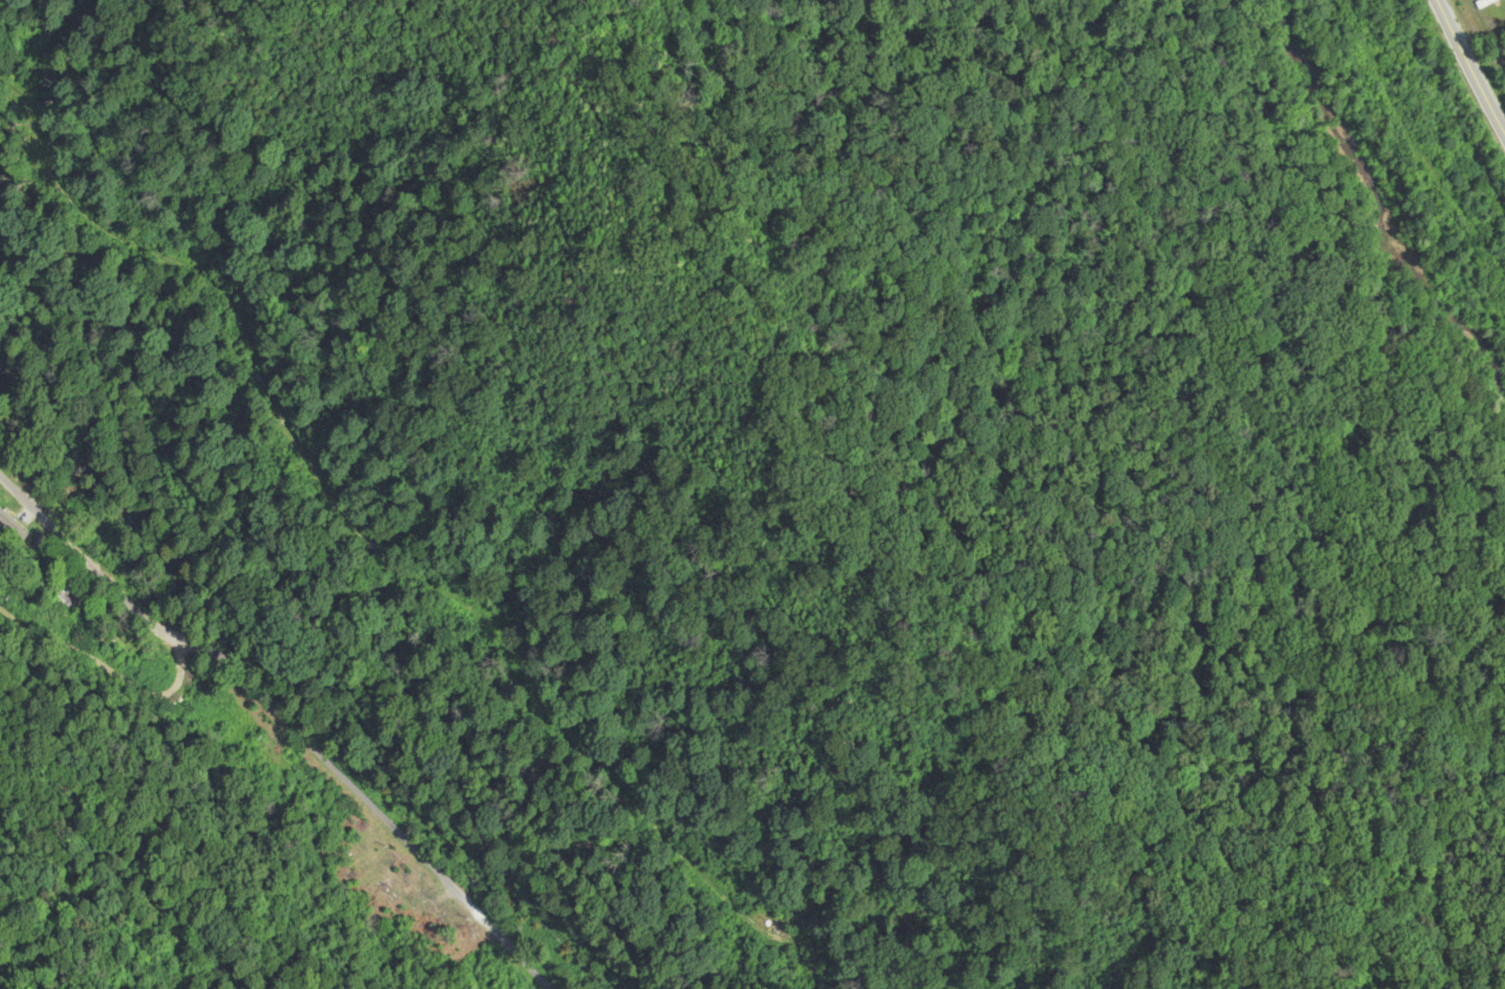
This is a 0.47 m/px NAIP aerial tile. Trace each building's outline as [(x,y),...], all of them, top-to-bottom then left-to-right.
[(1477,2),(1480,9),(1497,0),(1482,0),(1477,2)] [(4,516),(0,522),(0,527),(32,549),(38,539),(4,516)] [(77,611),(84,587),(58,580),(51,603),(77,611)]
